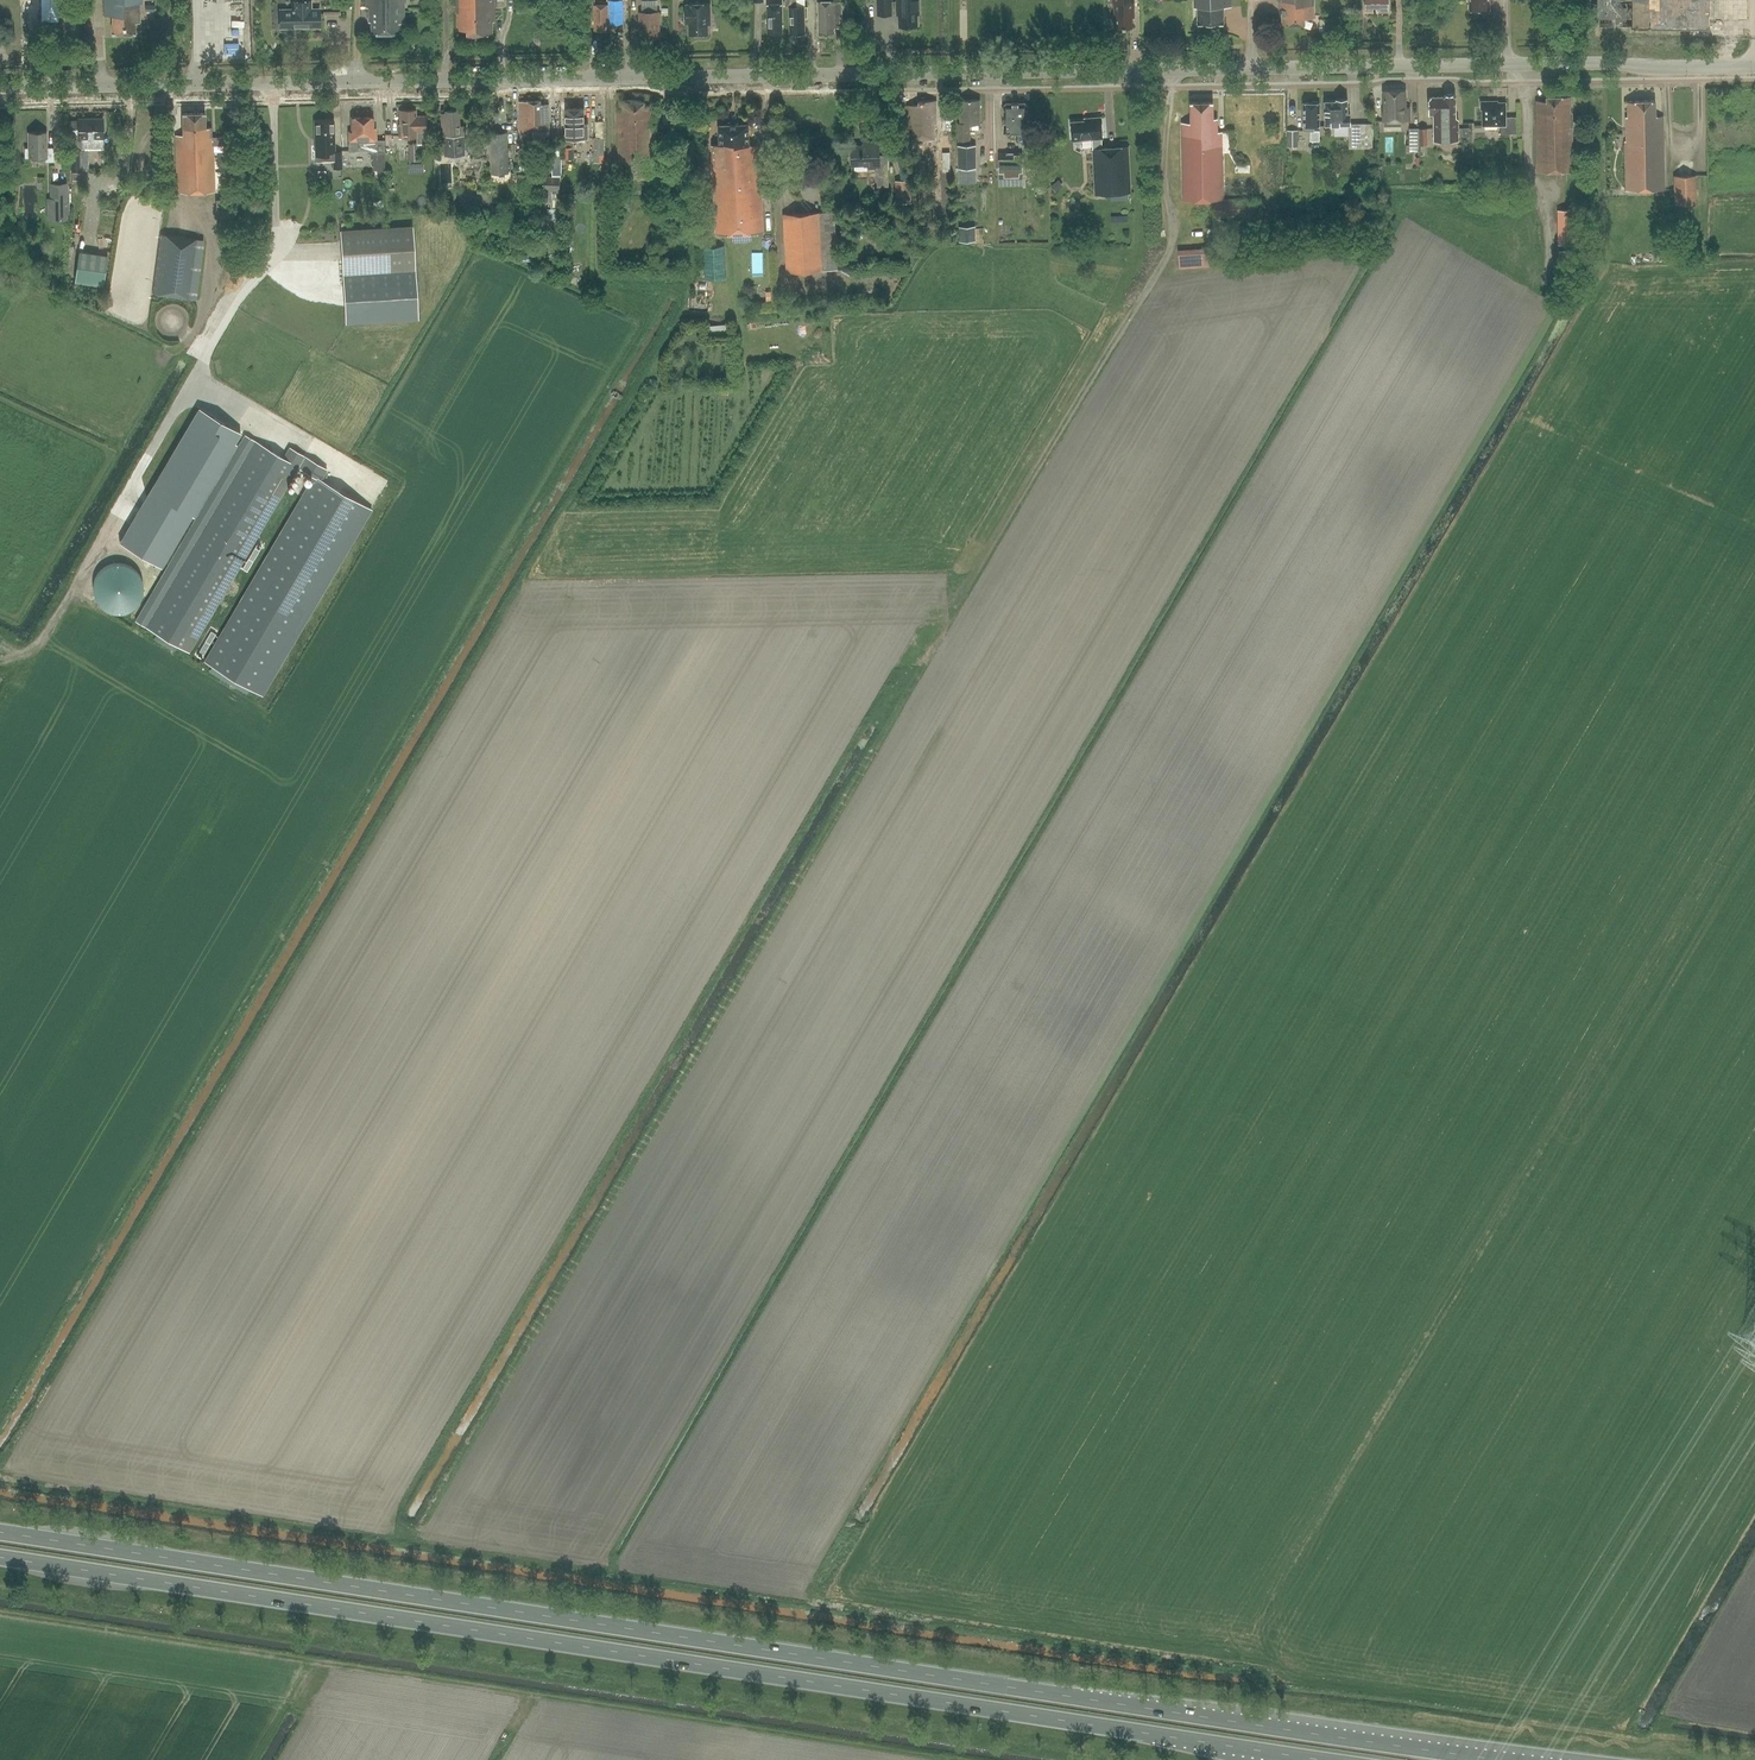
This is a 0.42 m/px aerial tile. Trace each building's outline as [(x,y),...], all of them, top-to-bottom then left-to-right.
[(59,0),(41,0),(41,25),(60,24),(59,0)] [(155,5),(152,5),(152,0),(104,0),(104,16),(112,16),(112,23),(113,23),(113,33),(135,33),(135,23),(139,23),(139,11),(155,11),(155,5)] [(405,0),(367,0),(368,10),(371,10),(371,25),(374,25),(374,37),(404,36),(404,26),(406,26),(405,0)] [(458,31),(468,30),(469,35),(494,35),(493,19),(496,19),(495,4),(498,4),(498,0),(457,0),(458,31)] [(782,4),(785,4),(785,0),(769,0),(769,5),(768,5),(768,33),(783,33),(782,4)] [(786,8),(790,7),(791,33),(805,33),(805,17),(808,17),(808,7),(806,7),(806,0),(786,0),(786,8)] [(878,15),(892,14),(892,12),(898,12),(898,14),(900,14),(900,26),(918,26),(917,13),(919,13),(919,0),(898,0),(898,1),(892,1),(892,0),(878,0),(878,15)] [(1135,0),(1113,0),(1113,2),(1115,2),(1115,28),(1133,28),(1133,18),(1135,17),(1135,0)] [(1231,7),(1231,0),(1194,0),(1195,7),(1198,7),(1198,23),(1224,23),(1224,7),(1231,7)] [(1315,18),(1314,0),(1278,0),(1279,7),(1282,6),(1283,24),(1305,24),(1305,19),(1315,18)] [(1388,11),(1388,0),(1366,0),(1366,11),(1388,11)] [(1470,10),(1489,10),(1489,0),(1470,0),(1470,10)] [(1599,22),(1710,22),(1709,0),(1599,0),(1599,22)] [(280,10),(281,28),(320,27),(320,9),(308,9),(308,1),(294,1),(294,8),(292,8),(292,9),(280,10)] [(835,28),(843,28),(843,1),(819,1),(820,32),(835,32),(835,28)] [(709,34),(708,16),(711,16),(711,3),(689,4),(689,5),(687,5),(687,23),(690,23),(690,35),(709,34)] [(609,30),(609,4),(594,4),(595,30),(609,30)] [(609,4),(609,30),(624,30),(623,4),(609,4)] [(656,6),(641,7),(641,13),(640,13),(640,37),(660,37),(660,12),(656,12),(656,6)] [(1406,107),(1406,103),(1405,90),(1385,90),(1385,111),(1384,111),(1384,121),(1410,120),(1410,107),(1406,107)] [(1435,140),(1459,139),(1458,120),(1456,117),(1455,96),(1453,94),(1447,94),(1444,97),(1432,97),(1429,100),(1429,114),(1434,114),(1435,140)] [(1576,170),(1575,95),(1547,95),(1547,99),(1539,100),(1540,171),(1576,170)] [(1325,100),(1325,110),(1326,124),(1350,124),(1350,147),(1373,147),(1373,122),(1351,123),(1351,112),(1349,112),(1349,98),(1336,98),(1336,99),(1325,100)] [(934,120),(937,120),(936,99),(919,100),(919,104),(907,104),(908,137),(935,136),(934,120)] [(981,123),(980,99),(960,99),(961,122),(958,122),(959,140),(970,140),(970,123),(981,123)] [(531,143),(531,131),(530,131),(530,101),(520,101),(522,143),(531,143)] [(530,131),(531,131),(550,131),(549,104),(541,104),(541,101),(530,101),(530,131)] [(1320,125),(1320,101),(1303,102),(1303,130),(1311,130),(1311,140),(1319,140),(1320,130),(1314,130),(1314,127),(1313,127),(1313,125),(1320,125)] [(1517,117),(1506,117),(1506,102),(1491,103),(1491,101),(1481,101),(1481,109),(1483,109),(1483,126),(1501,126),(1501,134),(1517,134),(1517,117)] [(1656,116),(1656,101),(1628,101),(1629,117),(1626,117),(1627,141),(1625,141),(1626,190),(1665,190),(1664,116),(1656,116)] [(656,138),(663,137),(663,132),(657,132),(657,116),(654,116),(653,106),(645,106),(645,102),(622,102),(622,111),(618,111),(619,177),(657,177),(656,138)] [(1029,105),(1025,102),(1006,102),(1003,105),(1004,133),(1019,133),(1019,143),(1029,143),(1029,133),(1030,133),(1029,105)] [(1255,198),(1223,199),(1222,132),(1218,132),(1218,118),(1214,118),(1214,102),(1191,102),(1191,123),(1182,123),(1184,200),(1217,200),(1217,217),(1256,217),(1255,198)] [(574,138),(588,138),(588,123),(585,123),(585,108),(566,108),(567,138),(567,142),(565,142),(565,159),(575,159),(574,138)] [(461,126),(460,110),(447,111),(447,113),(442,113),(443,136),(444,136),(445,156),(466,155),(466,135),(467,135),(467,125),(461,126)] [(427,132),(427,116),(416,116),(416,111),(401,111),(401,125),(399,125),(399,137),(416,137),(416,132),(427,132)] [(178,193),(215,191),(214,144),(219,144),(219,143),(227,143),(227,136),(212,136),(212,127),(206,127),(205,112),(183,112),(183,134),(175,134),(178,193)] [(1093,119),(1085,119),(1085,121),(1071,122),(1072,141),(1074,141),(1074,142),(1076,144),(1081,144),(1083,142),(1083,141),(1094,140),(1096,193),(1132,192),(1131,145),(1104,147),(1104,137),(1105,137),(1103,116),(1093,116),(1093,119)] [(384,170),(384,140),(376,140),(375,131),(373,131),(373,117),(351,117),(352,132),(349,132),(349,151),(371,151),(371,159),(373,159),(373,171),(384,170)] [(104,149),(103,118),(78,118),(78,120),(69,120),(69,136),(70,136),(70,169),(88,169),(88,149),(104,149)] [(341,151),(335,152),(333,120),(314,121),(316,156),(329,155),(328,152),(333,152),(334,168),(342,168),(341,151)] [(717,234),(764,232),(760,145),(750,145),(749,123),(719,125),(720,145),(713,145),(717,234)] [(1428,155),(1428,128),(1419,128),(1420,145),(1421,145),(1422,155),(1428,155)] [(1419,151),(1419,129),(1409,129),(1410,145),(1407,145),(1407,151),(1419,151)] [(1298,147),(1298,130),(1288,130),(1288,147),(1298,147)] [(490,133),(491,145),(492,174),(510,173),(509,145),(508,132),(490,133)] [(47,161),(55,161),(54,148),(47,148),(47,133),(29,133),(29,148),(26,148),(26,158),(46,157),(47,161)] [(595,138),(595,154),(604,154),(604,138),(596,138),(595,138)] [(434,142),(435,151),(444,151),(443,141),(434,142)] [(878,186),(889,186),(888,155),(880,155),(880,141),(871,141),(871,145),(852,145),(852,165),(869,165),(869,168),(877,168),(878,186)] [(419,161),(419,144),(409,145),(410,162),(419,161)] [(959,145),(959,168),(977,168),(976,145),(959,145)] [(1000,178),(1023,177),(1023,152),(999,152),(1000,178)] [(1696,204),(1696,175),(1674,176),(1675,205),(1696,204)] [(561,176),(545,176),(545,190),(553,190),(553,197),(560,197),(561,176)] [(913,202),(912,180),(896,181),(897,203),(913,202)] [(1057,182),(1052,186),(1056,191),(1061,187),(1057,182)] [(69,220),(68,183),(50,183),(51,198),(48,198),(48,221),(69,220)] [(1575,244),(1575,210),(1558,210),(1559,245),(1575,244)] [(787,272),(839,269),(835,211),(784,214),(787,272)] [(413,226),(341,231),(346,323),(419,318),(413,226)] [(976,241),(976,226),(959,227),(960,241),(976,241)] [(204,240),(160,234),(153,294),(197,300),(204,240)] [(705,279),(726,278),(725,246),(704,247),(705,279)] [(1213,247),(1182,248),(1183,267),(1214,265),(1213,247)] [(1574,267),(1574,250),(1559,250),(1559,267),(1574,267)] [(104,294),(109,263),(81,259),(76,289),(104,294)] [(710,324),(710,334),(729,333),(729,323),(710,324)] [(162,567),(241,433),(199,408),(120,542),(162,567)] [(284,456),(253,438),(250,442),(253,444),(146,627),(157,633),(154,638),(175,650),(178,645),(190,653),(299,467),(306,456),(289,447),(284,456)] [(263,695),(372,510),(336,489),(322,480),(328,470),(306,456),(299,467),(315,476),(206,661),(213,666),(251,688),(263,695)]
